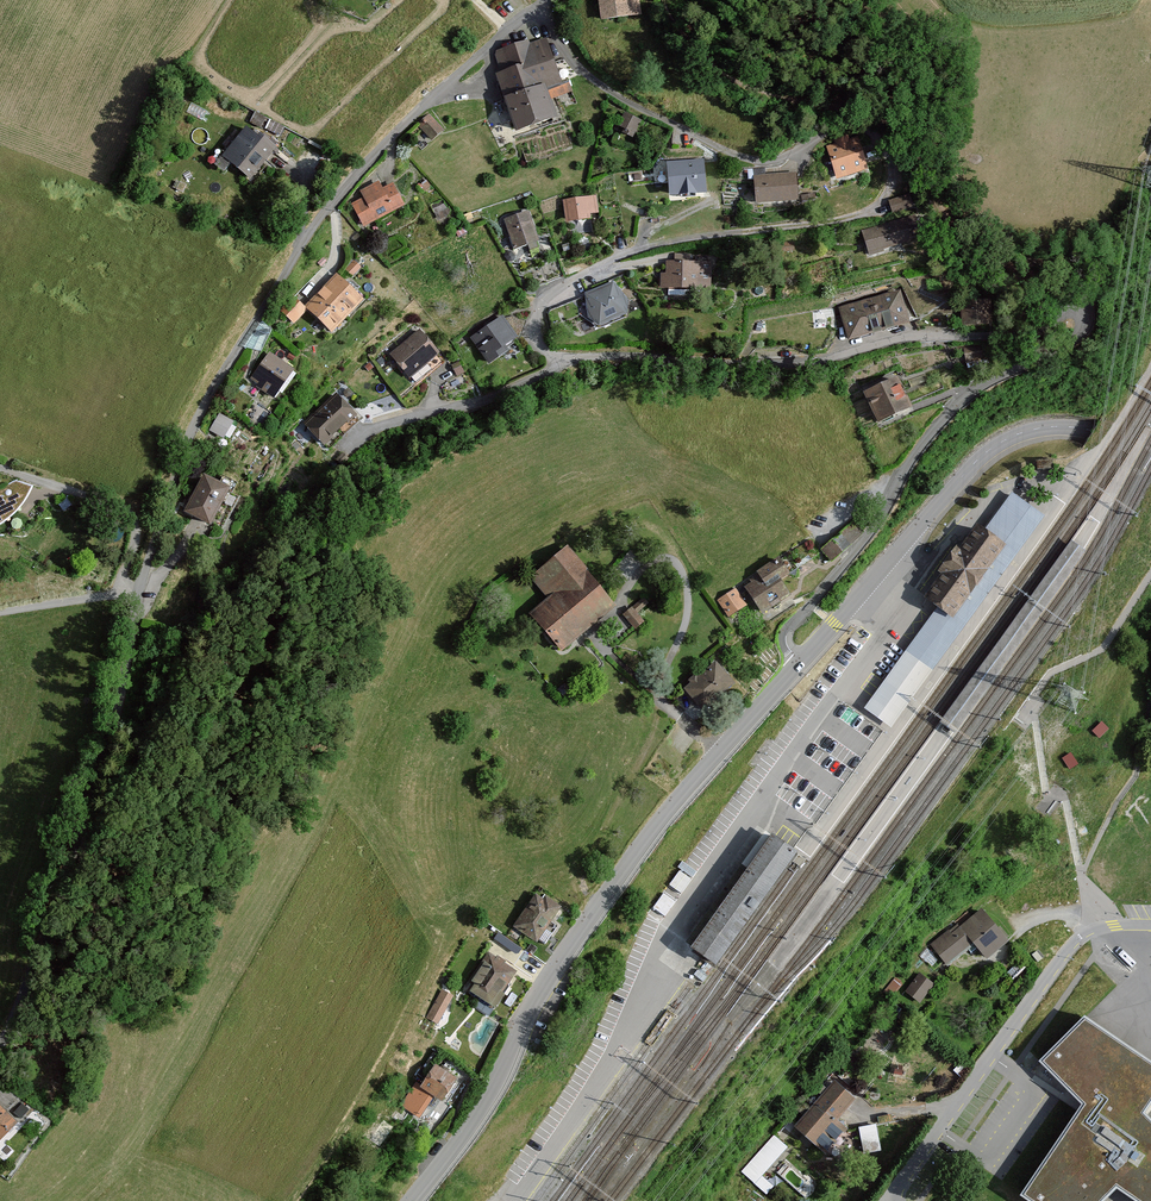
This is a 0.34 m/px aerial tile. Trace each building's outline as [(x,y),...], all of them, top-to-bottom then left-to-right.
[(637,0),(600,0),(602,18),(639,13),(637,0)] [(497,76),(506,100),(543,86),(561,80),(547,41),(498,59),(503,74),(497,76)] [(517,131),(555,117),(543,86),(506,100),(517,131)] [(641,120),(624,112),(617,129),(633,136),(641,120)] [(442,132),(430,116),(419,124),(431,140),(442,132)] [(272,149),(246,128),(224,155),(250,177),(272,149)] [(836,139),(839,147),(826,151),(836,179),(868,167),(858,140),(851,142),(848,135),(836,139)] [(669,197),(708,193),(704,158),(666,162),(669,197)] [(796,171),(754,175),(756,202),(798,199),(796,171)] [(404,205),(394,186),(384,192),(380,185),(364,194),(368,201),(355,207),(366,226),(404,205)] [(590,217),(589,212),(598,211),(596,195),(564,200),(567,221),(590,217)] [(894,215),(913,210),(910,196),(890,201),(894,215)] [(537,240),(528,211),(504,218),(513,247),(537,240)] [(882,252),(881,249),(911,239),(904,217),(859,232),(867,257),(882,252)] [(777,243),(777,253),(791,252),(791,243),(777,243)] [(661,285),(661,295),(683,295),(683,285),(708,286),(708,263),(662,263),(662,274),(655,274),(655,285),(661,285)] [(363,300),(337,274),(305,305),(331,331),(363,300)] [(614,283),(586,294),(588,317),(599,325),(626,314),(628,300),(614,283)] [(908,323),(900,293),(843,311),(851,339),(908,323)] [(989,323),(988,304),(965,305),(966,324),(989,323)] [(501,355),(498,349),(515,338),(502,320),(492,326),(491,325),(486,329),(487,330),(474,339),(491,362),(501,355)] [(261,351),(272,330),(261,321),(245,347),(261,351)] [(420,333),(393,355),(416,383),(432,370),(427,363),(438,354),(420,333)] [(973,345),(956,348),(959,362),(976,359),(973,345)] [(294,369),(270,352),(250,380),(274,397),(294,369)] [(854,393),(868,422),(902,406),(888,377),(854,393)] [(337,397),(323,411),(342,432),(357,418),(337,397)] [(327,446),(342,432),(323,411),(307,425),(327,446)] [(233,421),(219,414),(210,430),(224,438),(233,421)] [(219,481),(203,473),(185,512),(223,530),(239,496),(232,493),(237,482),(222,475),(219,481)] [(16,480),(0,488),(0,523),(7,519),(18,509),(27,496),(33,486),(16,480)] [(901,654),(860,708),(887,728),(927,675),(1038,518),(1006,494),(980,528),(1004,545),(953,615),(937,604),(901,654)] [(822,549),(832,560),(863,534),(853,522),(822,549)] [(980,528),(979,527),(960,552),(956,549),(940,571),(946,575),(929,598),(937,604),(953,615),(1004,545),(980,528)] [(811,540),(780,559),(789,572),(820,553),(811,540)] [(960,694),(937,725),(953,736),(976,704),(1021,641),(1084,552),(1070,543),(1006,631),(960,694)] [(526,617),(554,649),(607,604),(561,551),(527,579),(545,600),(526,617)] [(749,579),(751,582),(743,587),(760,613),(788,595),(778,579),(789,572),(780,559),(749,579)] [(736,587),(717,599),(728,617),(747,605),(736,587)] [(711,662),(679,691),(699,713),(731,684),(711,662)] [(1099,756),(1090,748),(1081,758),(1090,765),(1099,756)] [(1074,760),(1063,752),(1056,763),(1067,771),(1074,760)] [(707,966),(789,855),(764,837),(683,949),(695,957),(707,966)] [(559,907),(536,893),(515,926),(537,940),(559,907)] [(980,909),(927,948),(943,967),(967,945),(982,961),(1004,942),(980,909)] [(516,970),(489,952),(471,980),(476,983),(471,990),(493,1004),(516,970)] [(932,986),(917,974),(903,993),(918,1004),(932,986)] [(452,995),(442,990),(427,1017),(438,1022),(452,995)] [(1084,1017),(1039,1065),(1081,1109),(1020,1200),(1022,1200),(1109,1200),(1117,1193),(1129,1200),(1150,1200),(1150,1122),(1146,1117),(1150,1110),(1150,1065),(1084,1017)] [(456,1078),(436,1065),(422,1086),(416,1083),(401,1105),(419,1117),(433,1095),(441,1100),(456,1078)] [(902,1075),(903,1066),(896,1065),(894,1074),(902,1075)] [(829,1084),(792,1127),(823,1153),(846,1126),(837,1118),(850,1102),(829,1084)] [(0,1105),(0,1134),(15,1120),(0,1105)] [(876,1124),(859,1128),(864,1154),(881,1150),(876,1124)] [(762,1176),(787,1147),(774,1135),(741,1172),(766,1194),(773,1186),(762,1176)]
